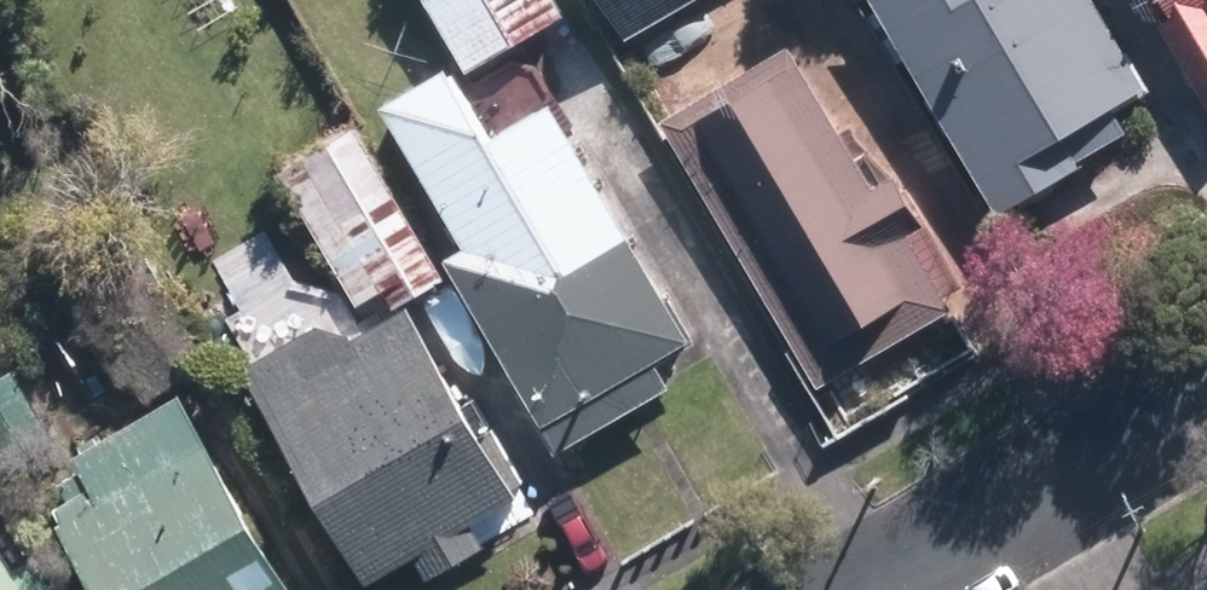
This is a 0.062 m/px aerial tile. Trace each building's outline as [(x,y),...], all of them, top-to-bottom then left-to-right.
[(508,0),(399,0),(440,72),(522,25),(508,0)] [(576,42),(653,0),(553,0),(576,42)] [(950,231),(1094,152),(1080,126),(1112,108),(1053,0),(822,0),(950,231)] [(1180,130),(1206,113),(1206,0),(1102,0),(1180,130)] [(927,319),(774,40),(602,133),(756,412),(927,319)] [(447,139),(406,74),(354,106),(444,251),(425,263),(521,417),(648,338),(593,250),(503,105),(447,139)] [(498,488),(309,130),(229,172),(308,322),(203,377),(314,585),(498,488)] [(148,385),(19,456),(39,492),(7,510),(51,589),(262,589),(148,385)]
